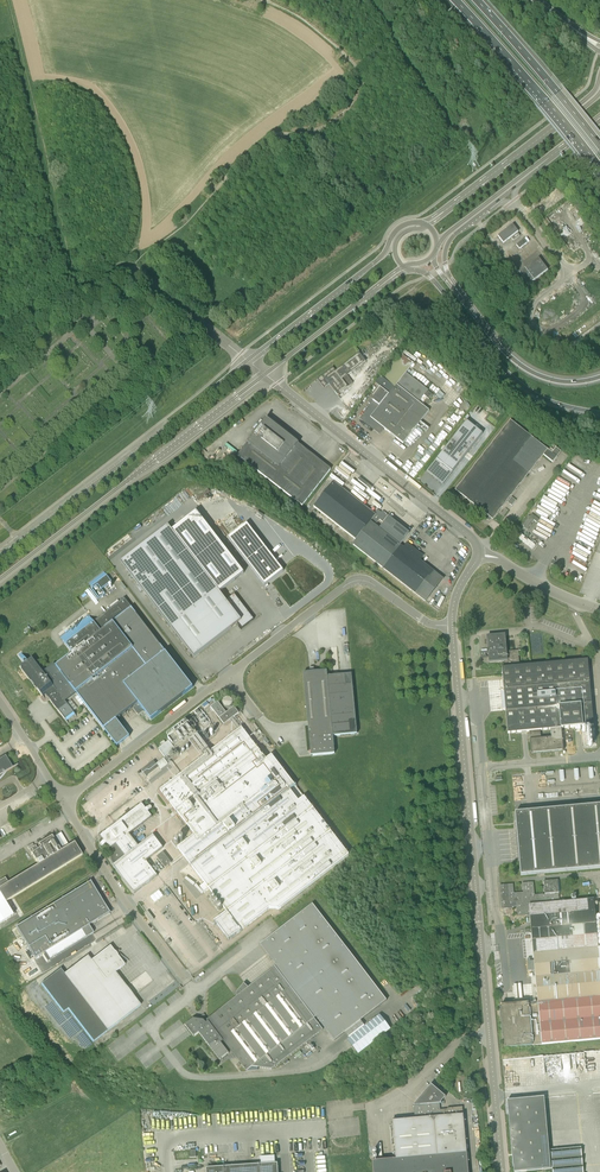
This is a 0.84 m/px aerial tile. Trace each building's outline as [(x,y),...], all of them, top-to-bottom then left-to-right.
[(502,243),(517,231),(512,225),(497,236),(502,243)] [(519,249),(526,243),(523,239),(516,245),(519,249)] [(528,285),(547,270),(538,258),(519,273),(528,285)] [(348,375),(366,361),(360,353),(335,372),(332,368),(318,379),(323,387),(328,383),(338,395),(348,387),(346,384),(351,380),(348,375)] [(412,369),(416,364),(400,353),(375,384),(380,388),(368,403),(370,405),(362,415),(363,415),(360,419),(372,429),(373,427),(375,429),(374,430),(380,435),(384,429),(403,444),(418,425),(426,432),(429,429),(420,422),(429,411),(419,403),(421,400),(424,402),(427,398),(430,400),(435,393),(425,385),(426,384),(423,382),(422,384),(415,378),(416,377),(413,375),(411,377),(406,373),(411,367),(412,369)] [(238,455),(303,505),(331,469),(298,444),(299,443),(269,421),(270,420),(267,418),(238,455)] [(552,453),(510,420),(456,490),(475,506),(473,509),(481,515),(484,512),(493,519),(513,493),(543,455),(553,462),(561,452),(556,448),(552,453)] [(466,421),(426,471),(442,484),(482,433),(466,421)] [(375,514),(334,481),(314,506),(356,540),(372,519),(377,523),(380,520),(383,522),(388,515),(383,511),(382,513),(378,510),(375,514)] [(214,525),(223,519),(214,505),(205,510),(214,525)] [(168,525),(121,562),(194,657),(237,623),(242,629),(254,620),(234,594),(226,600),(219,592),(245,572),(196,508),(170,529),(168,525)] [(275,559),(240,511),(221,526),(256,573),(275,559)] [(521,526),(527,530),(534,520),(531,518),(528,516),(521,526)] [(410,533),(389,517),(380,528),(371,522),(353,545),(383,568),(410,533)] [(532,549),(535,545),(522,534),(519,538),(532,549)] [(424,556),(407,543),(404,548),(401,546),(384,569),(416,594),(421,598),(426,602),(443,579),(439,575),(420,560),(424,556)] [(100,599),(105,594),(102,589),(112,582),(104,571),(89,583),(93,588),(92,589),(100,599)] [(46,694),(65,719),(69,723),(66,719),(74,713),(77,717),(77,716),(74,712),(66,701),(76,693),(117,746),(130,736),(116,719),(134,705),(135,706),(133,708),(138,714),(144,710),(151,720),(193,688),(132,608),(124,598),(94,622),(89,615),(60,637),(73,653),(56,666),(53,663),(44,670),(53,681),(51,683),(32,658),(28,661),(21,652),(18,655),(25,663),(21,667),(43,696),(46,694)] [(489,651),(505,650),(505,640),(504,636),(488,637),(489,651)] [(585,655),(585,660),(520,666),(518,650),(505,651),(505,650),(489,651),(488,652),(489,658),(490,658),(490,661),(504,660),(504,667),(502,668),(502,675),(503,679),(506,710),(508,733),(522,732),(529,731),(531,753),(540,753),(555,752),(564,750),(562,729),(575,727),(593,726),(591,696),(588,667),(588,660),(589,660),(588,655),(585,655)] [(328,677),(327,671),(303,673),(311,756),(335,754),(333,736),(357,734),(352,674),(328,677)] [(226,713),(218,701),(211,707),(224,724),(239,713),(234,707),(226,713)] [(192,738),(197,734),(194,729),(197,727),(192,721),(168,738),(177,750),(192,738)] [(242,727),(210,751),(205,755),(160,790),(195,835),(178,848),(205,883),(200,887),(204,893),(209,889),(227,912),(214,922),(214,923),(215,922),(229,940),(232,938),(241,931),(242,931),(241,930),(270,909),(279,910),(279,909),(281,908),(349,855),(296,786),(296,785),(295,786),(272,755),(266,759),(242,727)] [(172,758),(178,754),(169,741),(159,749),(165,758),(170,754),(172,758)] [(5,755),(0,759),(0,778),(1,777),(4,773),(17,765),(17,764),(13,767),(5,755)] [(168,764),(164,759),(157,764),(161,770),(168,764)] [(146,809),(142,804),(115,825),(116,826),(112,829),(111,828),(100,836),(104,841),(101,843),(101,844),(100,844),(100,845),(101,846),(102,847),(103,847),(105,845),(107,844),(110,849),(112,847),(115,851),(112,853),(111,855),(111,858),(111,860),(112,862),(125,879),(124,880),(134,894),(157,876),(146,861),(162,849),(153,836),(138,846),(129,834),(131,833),(152,817),(148,812),(151,809),(152,809),(152,808),(152,807),(151,806),(150,806),(149,806),(147,808),(146,809)] [(515,813),(517,829),(520,863),(521,876),(599,868),(599,805),(538,811),(515,813)] [(69,845),(61,833),(55,836),(63,849),(69,845)] [(52,836),(39,844),(41,847),(38,849),(36,846),(29,850),(38,865),(8,883),(5,878),(0,881),(0,893),(6,902),(82,855),(74,843),(61,851),(52,836)] [(165,868),(172,863),(163,852),(157,857),(165,868)] [(559,893),(558,880),(544,881),(545,894),(543,895),(543,894),(535,895),(534,882),(522,883),(523,892),(514,893),(513,884),(500,885),(502,909),(512,908),(512,907),(517,907),(517,916),(530,915),(538,1002),(528,1003),(527,999),(513,1000),(514,1004),(500,1006),(503,1034),(504,1033),(505,1048),(599,1039),(599,948),(598,948),(594,899),(560,902),(559,893)] [(90,881),(16,927),(35,959),(45,952),(50,960),(86,938),(93,933),(89,925),(92,924),(109,913),(90,881)] [(155,903),(163,896),(159,890),(150,897),(155,903)] [(13,915),(0,895),(0,923),(13,915)] [(387,1000),(312,904),(260,944),(277,966),(249,988),(244,983),(238,990),(237,992),(236,995),(236,997),(207,1020),(208,1021),(206,1023),(204,1020),(200,1020),(202,1018),(200,1016),(197,1019),(193,1019),(185,1025),(194,1037),(199,1033),(220,1060),(229,1053),(222,1045),(224,1043),(226,1046),(246,1071),(252,1066),(272,1069),(323,1030),(314,1019),(316,1017),(334,1041),(387,1000)] [(125,965),(117,955),(115,952),(114,952),(110,946),(91,961),(88,956),(64,974),(60,969),(41,984),(63,1013),(68,1009),(93,1042),(141,1005),(115,972),(125,965)] [(380,1015),(347,1040),(353,1048),(358,1054),(391,1029),(386,1022),(380,1015)] [(439,1104),(445,1097),(445,1098),(446,1097),(431,1084),(430,1084),(431,1085),(415,1105),(414,1105),(415,1118),(392,1120),(396,1159),(372,1161),(373,1171),(469,1171),(463,1114),(463,1107),(447,1109),(447,1110),(440,1110),(439,1104)] [(549,1150),(543,1097),(507,1100),(514,1171),(552,1168),(553,1171),(583,1171),(581,1147),(549,1150)] [(278,1163),(206,1168),(207,1171),(278,1171),(278,1163)]
